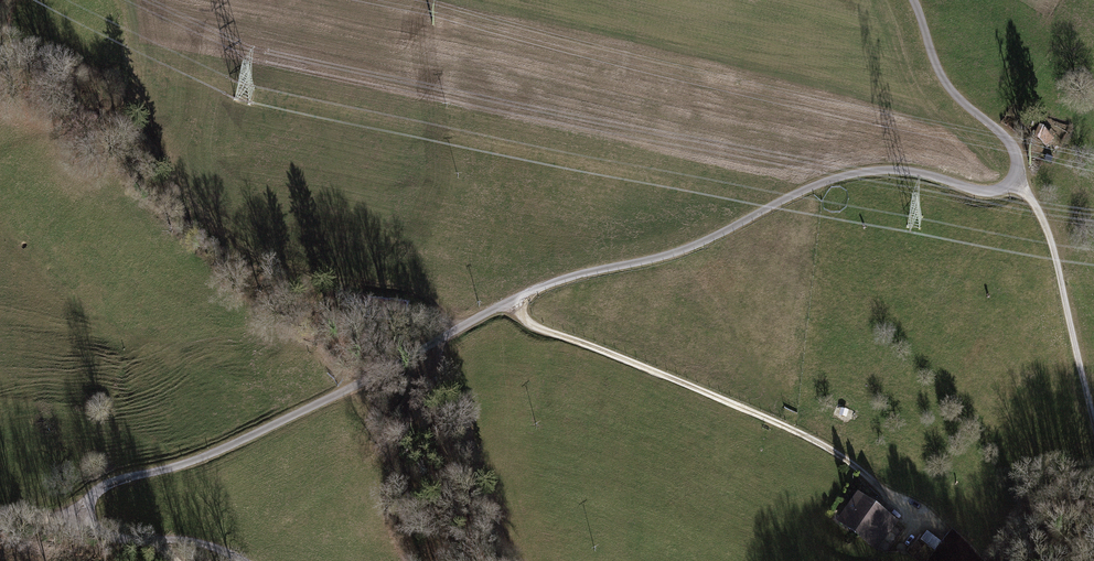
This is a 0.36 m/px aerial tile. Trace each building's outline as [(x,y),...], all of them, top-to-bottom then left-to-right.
[(895,523),(856,496),(838,521),(876,549),(895,523)] [(938,549),(943,539),(928,532),(923,542),(938,549)]
